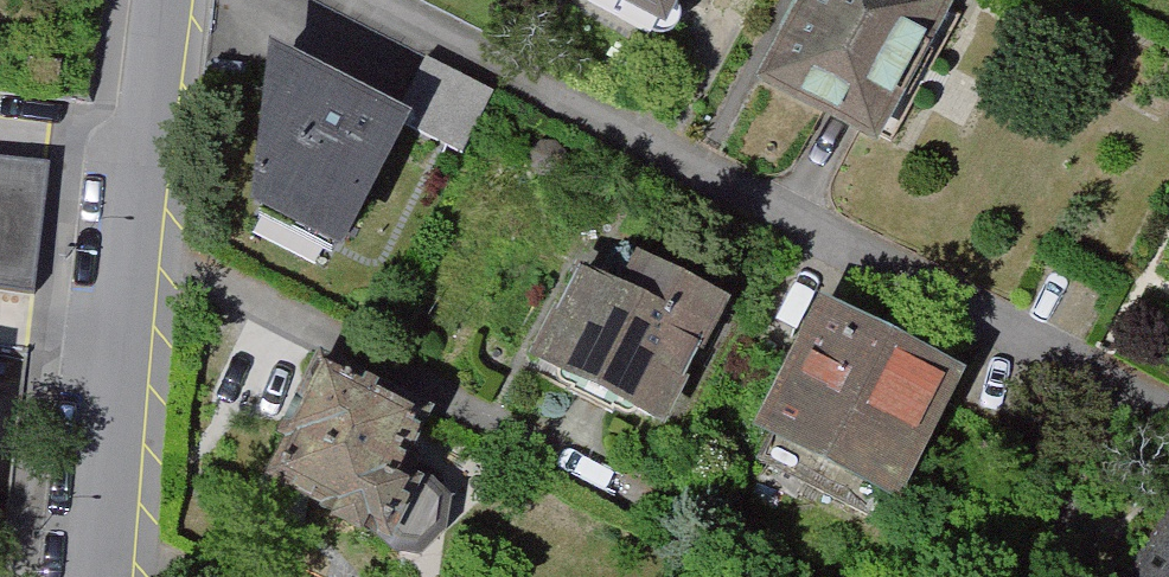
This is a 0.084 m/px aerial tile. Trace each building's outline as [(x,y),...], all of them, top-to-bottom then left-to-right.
[(660,12),(666,0),(638,0),(660,12)] [(931,0),(826,0),(776,93),(889,153),(962,17),(931,0)] [(252,44),(232,212),(338,267),(412,127),(252,44)] [(443,67),(412,127),(469,157),(500,97),(443,67)] [(0,167),(0,303),(39,307),(54,173),(0,167)] [(717,300),(637,259),(619,295),(576,273),(535,352),(658,415),(717,300)] [(956,373),(824,306),(765,422),(897,489),(956,373)] [(432,441),(333,391),(279,497),(422,569),(451,512),(407,490),(432,441)] [(1135,576),(1168,576),(1168,527),(1135,576)]
